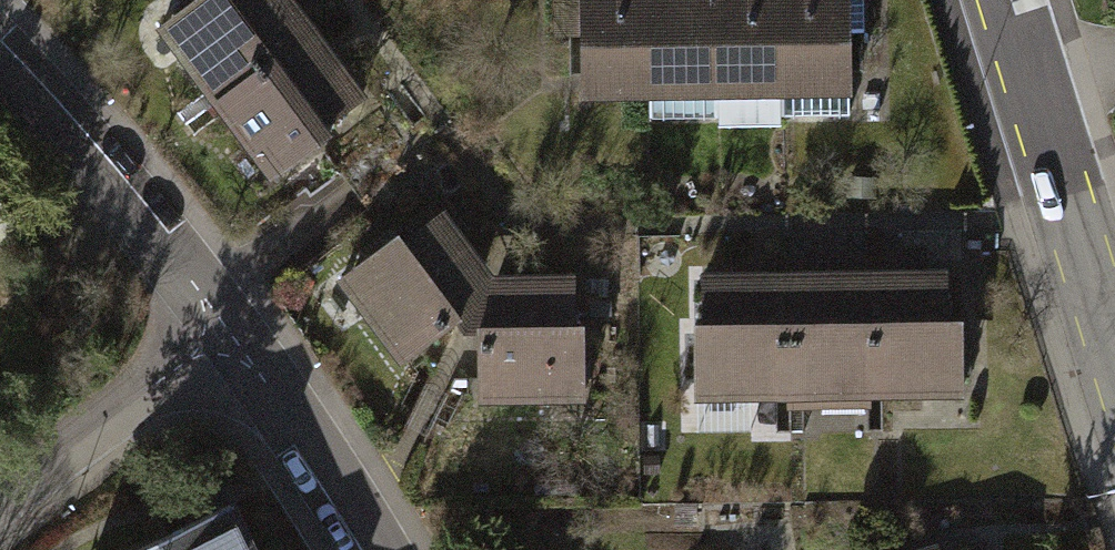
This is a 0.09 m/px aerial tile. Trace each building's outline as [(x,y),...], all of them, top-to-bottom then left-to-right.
[(189,49),(229,102),(316,38),(288,0),(215,0),(182,24),(196,43),(189,49)] [(561,38),(583,37),(583,102),(649,101),(648,0),(560,0),(561,38)] [(650,131),(716,131),(714,0),(649,0),(650,131)] [(716,130),(782,130),(780,0),(715,0),(716,130)] [(782,99),(848,99),(847,34),(866,34),(866,0),(781,0),(782,99)] [(229,103),(269,157),(276,152),(290,171),(334,139),(330,133),(366,106),(316,39),(229,103)] [(375,301),(368,306),(408,360),(473,312),(464,300),(486,284),(445,228),(409,255),(404,249),(361,281),(375,301)] [(876,391),(943,390),(942,381),(967,380),(965,326),(958,326),(957,281),(873,284),(876,391)] [(873,284),(797,286),(800,394),(876,391),(873,284)] [(733,387),(733,396),(800,394),(797,286),(713,288),(714,333),(707,334),(709,388),(733,387)] [(494,398),(561,396),(561,388),(585,387),(584,333),(577,333),(576,288),(509,290),(509,315),(492,315),(494,398)] [(165,549),(261,549),(242,512),(165,549)]
